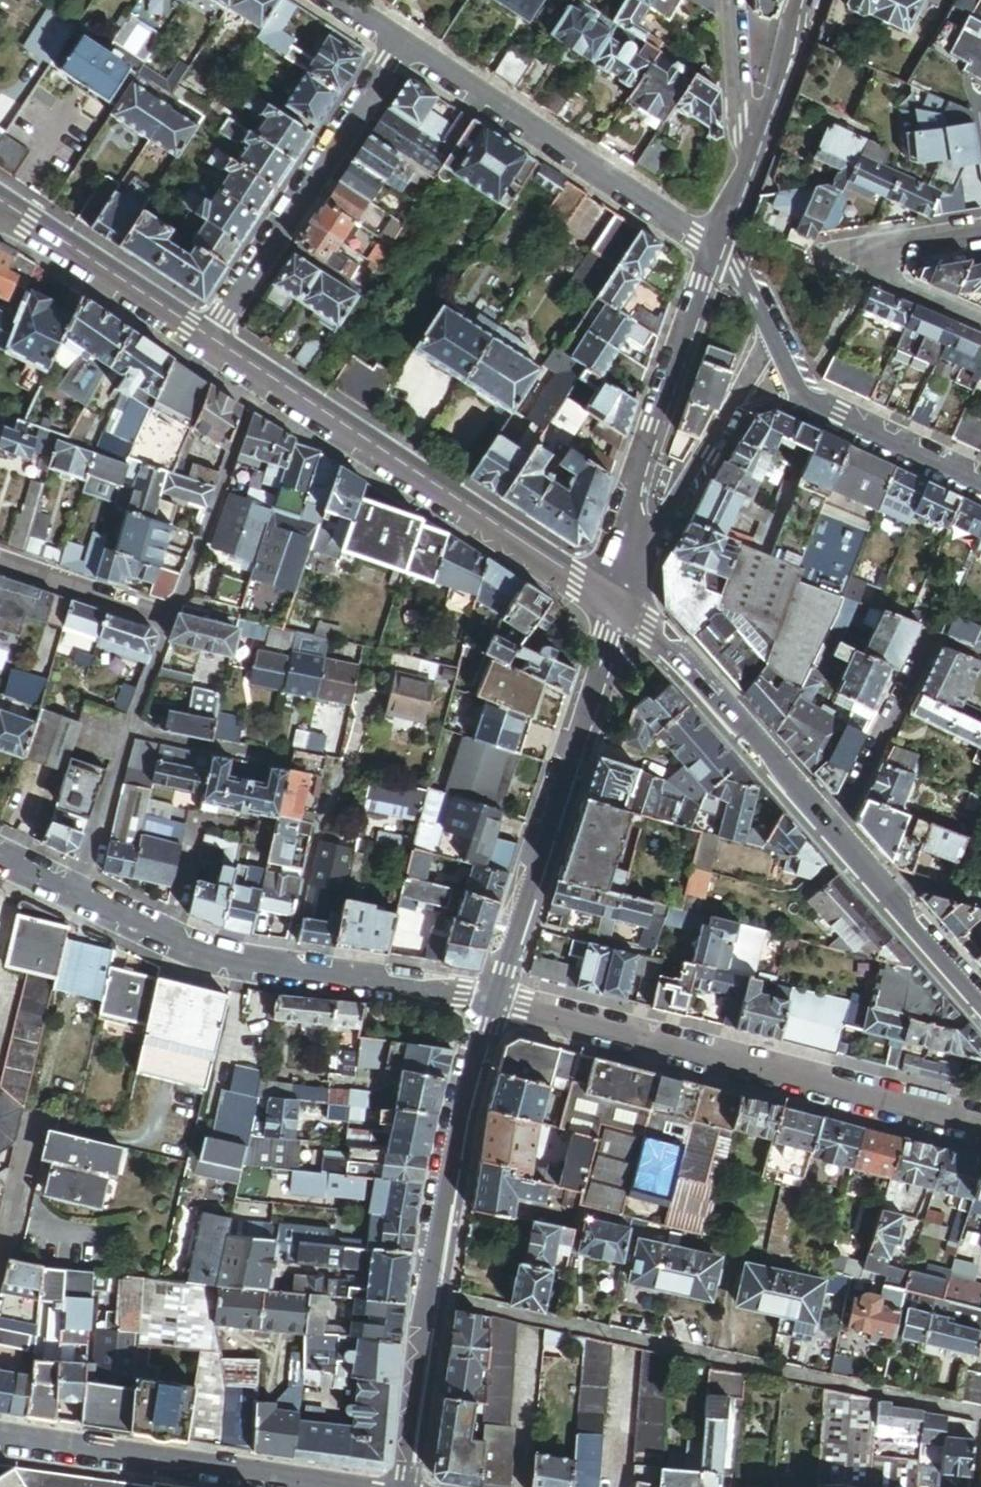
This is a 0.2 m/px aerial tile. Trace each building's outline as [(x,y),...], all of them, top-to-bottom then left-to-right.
[(227,10),(233,0),(211,0),(227,10)] [(227,10),(259,31),(279,0),(233,0),(227,10)] [(525,20),(538,0),(495,0),(525,20)] [(580,2),(576,0),(573,0),(568,8),(574,11),(580,2)] [(630,0),(625,0),(612,23),(616,26),(627,33),(630,35),(631,34),(634,28),(646,10),(630,0)] [(646,10),(652,0),(630,0),(646,10)] [(674,10),(680,0),(652,0),(646,10),(666,22),(674,10)] [(711,0),(688,0),(712,15),(711,0)] [(778,0),(751,0),(752,11),(770,18),(778,0)] [(846,6),(848,9),(863,17),(867,16),(868,12),(907,31),(922,0),(849,0),(846,6)] [(584,18),(574,11),(568,8),(549,36),(591,64),(592,62),(610,35),(595,25),(593,24),(592,20),(587,16),(584,18)] [(671,25),(678,15),(679,13),(674,10),(666,22),(671,25)] [(980,85),(980,22),(967,15),(960,29),(946,22),(929,48),(964,66),(961,73),(960,74),(980,85)] [(616,26),(612,23),(601,16),(595,25),(610,35),(616,26)] [(162,39),(129,17),(112,43),(145,65),(162,39)] [(75,28),(62,19),(46,42),(60,51),(75,28)] [(627,33),(616,26),(610,35),(592,62),(596,64),(597,69),(606,74),(610,74),(616,78),(619,83),(626,88),(630,87),(633,90),(649,67),(637,60),(632,56),(634,54),(634,52),(633,49),(632,47),(630,46),(627,45),(625,46),(622,40),(627,33)] [(645,35),(634,28),(631,34),(641,41),(645,35)] [(326,39),(357,59),(362,52),(330,32),(326,39)] [(59,72),(79,40),(72,35),(51,67),(59,72)] [(660,45),(645,35),(641,41),(647,45),(656,51),(660,45)] [(137,77),(104,55),(80,39),(79,40),(59,72),(106,104),(121,82),(129,87),(130,88),(131,86),(137,77)] [(337,94),(359,60),(357,59),(326,39),(311,62),(304,73),(337,94)] [(145,65),(112,43),(104,55),(137,77),(143,68),(145,65)] [(649,67),(658,53),(646,46),(637,60),(649,67)] [(282,58),(304,73),(311,62),(289,47),(282,58)] [(964,66),(929,48),(927,52),(961,73),(964,66)] [(511,50),(493,77),(513,90),(531,63),(511,50)] [(664,77),(672,64),(658,55),(650,68),(664,77)] [(534,59),(531,63),(513,90),(530,101),(550,71),(548,70),(552,64),(539,56),(536,61),(534,59)] [(682,71),(683,70),(673,63),(672,64),(664,77),(674,83),(682,71)] [(671,110),(684,90),(683,89),(674,83),(664,77),(650,68),(649,67),(633,90),(627,101),(662,125),(671,110)] [(143,68),(137,77),(148,84),(160,92),(166,83),(143,68)] [(244,74),(235,68),(227,81),(235,87),(244,74)] [(717,92),(716,81),(698,69),(693,76),(717,92)] [(691,77),(682,71),(674,83),(683,89),(691,77)] [(314,128),(337,94),(304,73),(282,107),(314,128)] [(719,138),(717,92),(693,76),(684,90),(671,110),(673,110),(676,112),(685,118),(688,118),(706,129),(706,137),(712,141),(719,138)] [(131,86),(142,93),(148,84),(137,77),(131,86)] [(169,98),(176,88),(178,84),(169,79),(166,83),(160,92),(169,98)] [(388,109),(417,128),(427,113),(436,100),(407,81),(388,109)] [(114,109),(129,87),(121,82),(106,104),(114,109)] [(142,93),(131,86),(130,88),(110,118),(148,142),(169,110),(142,93)] [(555,118),(572,92),(572,91),(564,86),(560,87),(544,110),(555,118)] [(208,110),(176,88),(169,98),(175,102),(202,119),(208,110)] [(939,160),(926,188),(941,195),(950,199),(962,175),(961,170),(964,169),(980,167),(972,115),(926,95),(918,113),(922,133),(904,135),(907,158),(922,164),(939,160)] [(292,163),(310,135),(250,97),(243,107),(263,120),(252,137),(292,163)] [(202,119),(175,102),(169,110),(196,128),(202,119)] [(311,134),(314,128),(282,107),(278,113),(311,134)] [(436,176),(452,151),(440,143),(427,135),(417,128),(388,109),(369,139),(398,158),(417,171),(426,176),(432,181),(436,176)] [(175,160),(196,128),(169,110),(148,142),(175,160)] [(676,112),(673,110),(665,122),(668,124),(676,112)] [(450,128),(427,113),(417,128),(427,135),(429,131),(442,140),(450,128)] [(452,151),(471,123),(459,115),(456,119),(450,128),(442,140),(440,143),(452,151)] [(252,137),(225,119),(215,133),(234,145),(239,144),(245,148),(234,164),(274,190),(292,163),(252,137)] [(483,130),(471,123),(452,151),(436,176),(437,181),(443,185),(448,182),(452,176),(483,130)] [(860,158),(881,167),(881,166),(887,153),(867,143),(834,127),(827,129),(813,158),(838,170),(830,188),(841,193),(844,187),(847,181),(860,158)] [(524,157),(483,130),(452,176),(493,203),(524,157)] [(427,135),(440,143),(442,140),(429,131),(427,135)] [(4,138),(0,144),(0,172),(13,180),(30,155),(4,138)] [(398,158),(369,139),(352,164),(381,183),(387,175),(398,158)] [(671,154),(651,141),(633,168),(653,182),(671,154)] [(256,218),(274,190),(234,164),(215,151),(207,163),(222,173),(223,173),(227,175),(216,192),(256,218)] [(535,165),(524,157),(493,203),(505,211),(515,197),(527,178),(535,165)] [(417,171),(398,158),(387,175),(393,179),(406,187),(414,175),(417,171)] [(893,203),(904,178),(881,167),(860,158),(847,181),(874,194),(893,203)] [(381,183),(352,164),(338,185),(367,204),(381,183)] [(565,184),(542,169),(533,182),(537,185),(556,198),(565,184)] [(423,181),(426,176),(417,171),(414,175),(423,181)] [(393,179),(387,175),(381,183),(387,187),(393,179)] [(114,194),(119,187),(106,178),(102,180),(89,199),(104,209),(114,194)] [(533,182),(527,178),(515,197),(521,201),(533,182)] [(931,218),(941,195),(926,188),(904,178),(893,203),(927,218),(930,220),(931,218)] [(871,200),(874,194),(847,181),(844,187),(871,200)] [(583,197),(565,184),(556,198),(546,212),(565,224),(583,197)] [(357,220),(367,204),(338,185),(325,206),(352,223),(354,225),(357,220)] [(546,212),(556,198),(537,185),(528,200),(546,212)] [(836,203),(841,193),(830,188),(826,186),(816,188),(796,234),(815,241),(819,235),(836,203)] [(256,218),(216,192),(205,209),(201,206),(201,202),(188,194),(179,206),(180,207),(189,213),(204,223),(239,245),(256,218)] [(847,197),(841,193),(836,203),(842,206),(847,197)] [(121,198),(114,194),(104,209),(90,231),(96,235),(121,198)] [(141,212),(121,198),(96,235),(117,249),(141,212)] [(89,199),(75,221),(90,231),(104,209),(89,199)] [(409,203),(399,218),(397,222),(402,225),(415,206),(409,203)] [(819,235),(840,231),(849,209),(842,206),(836,203),(819,235)] [(352,223),(325,206),(310,228),(337,245),(341,240),(345,233),(352,223)] [(626,224),(602,209),(594,222),(605,230),(617,238),(626,224)] [(171,232),(141,212),(117,249),(201,304),(224,268),(194,247),(187,258),(176,250),(164,242),(171,232)] [(197,234),(204,223),(189,213),(182,224),(197,234)] [(224,268),(239,245),(204,223),(197,234),(192,242),(194,247),(224,268)] [(354,225),(352,223),(345,233),(350,237),(359,243),(366,233),(359,228),(354,225)] [(401,228),(395,224),(383,242),(388,246),(401,228)] [(616,265),(638,232),(626,224),(617,238),(605,230),(589,254),(614,270),(616,265)] [(297,247),(362,290),(375,270),(369,266),(361,280),(354,275),(358,270),(346,263),(347,261),(339,256),(336,260),(330,256),(337,245),(310,228),(297,247)] [(183,240),(171,232),(164,242),(176,250),(183,240)] [(660,246),(638,232),(616,265),(638,279),(646,268),(660,246)] [(350,237),(345,233),(341,240),(346,243),(350,237)] [(341,240),(337,245),(342,249),(346,243),(341,240)] [(369,266),(375,270),(389,248),(381,242),(366,264),(369,266)] [(665,250),(660,246),(646,268),(651,271),(665,250)] [(293,256),(318,272),(323,265),(298,249),(293,256)] [(6,305),(12,287),(26,292),(35,268),(14,257),(0,250),(0,302),(6,305)] [(614,270),(589,254),(570,282),(595,299),(614,270)] [(272,287),(298,304),(319,273),(318,272),(293,256),(292,256),(272,287)] [(915,280),(955,298),(956,295),(969,269),(972,262),(971,262),(919,270),(915,280)] [(638,279),(616,265),(614,270),(595,299),(604,305),(616,313),(638,279)] [(320,274),(355,297),(360,290),(324,266),(320,274)] [(980,293),(980,266),(969,269),(956,295),(980,293)] [(646,268),(638,279),(653,289),(670,300),(676,284),(651,271),(646,268)] [(336,329),(356,298),(355,297),(320,274),(319,273),(298,304),(336,329)] [(289,318),(298,304),(272,287),(263,301),(289,318)] [(905,329),(915,307),(871,288),(861,310),(874,316),(891,324),(905,329)] [(664,317),(670,300),(653,289),(643,304),(664,317)] [(80,300),(68,291),(57,317),(69,324),(80,300)] [(0,316),(0,352),(31,366),(47,373),(63,338),(69,324),(57,317),(48,312),(50,308),(25,293),(15,321),(14,323),(0,316)] [(448,299),(442,308),(459,319),(463,314),(453,308),(456,304),(448,299)] [(604,305),(595,299),(577,327),(586,333),(604,305)] [(80,300),(69,324),(63,338),(83,353),(90,357),(108,370),(129,333),(80,300)] [(616,313),(604,305),(586,333),(616,352),(627,335),(634,325),(630,322),(625,319),(616,313)] [(956,325),(915,307),(905,329),(945,347),(956,325)] [(442,308),(413,351),(462,383),(490,339),(472,327),(459,319),(442,308)] [(656,339),(662,325),(639,310),(633,319),(630,322),(634,325),(651,336),(656,339)] [(890,327),(891,324),(874,316),(873,318),(874,321),(875,325),(884,329),(887,328),(890,327)] [(472,327),(490,339),(496,330),(477,318),(472,327)] [(651,336),(634,325),(627,335),(644,346),(651,336)] [(979,381),(980,376),(980,336),(956,325),(945,347),(940,358),(955,364),(975,372),(973,378),(979,381)] [(586,333),(577,327),(570,336),(580,343),(586,333)] [(496,330),(490,339),(509,352),(515,343),(496,330)] [(170,362),(129,333),(108,370),(127,383),(144,396),(153,402),(158,391),(170,362)] [(616,352),(586,333),(580,343),(569,359),(585,369),(584,371),(598,380),(616,352)] [(580,343),(570,336),(560,353),(569,359),(580,343)] [(292,364),(307,373),(324,347),(309,337),(292,364)] [(490,339),(462,383),(511,415),(539,371),(509,352),(490,339)] [(736,360),(705,349),(702,358),(731,370),(736,360)] [(569,359),(560,353),(559,354),(554,351),(548,360),(563,370),(569,359)] [(90,357),(83,353),(80,358),(86,362),(90,357)] [(57,355),(48,374),(58,379),(66,360),(57,355)] [(823,381),(840,389),(852,365),(834,356),(823,381)] [(640,388),(646,372),(624,358),(616,370),(640,388)] [(702,358),(701,362),(730,373),(731,370),(702,358)] [(569,359),(563,370),(565,371),(578,380),(584,371),(585,369),(569,359)] [(209,389),(170,362),(158,391),(159,392),(199,411),(209,389)] [(715,413),(730,373),(701,362),(677,431),(695,439),(710,412),(715,413)] [(840,389),(850,394),(857,380),(876,389),(881,379),(852,365),(840,389)] [(47,373),(31,366),(20,390),(36,398),(47,373)] [(577,381),(578,380),(565,371),(531,423),(533,424),(537,427),(544,431),(559,409),(565,400),(571,391),(577,381)] [(602,382),(598,380),(584,371),(578,380),(577,381),(595,392),(602,382)] [(898,380),(883,374),(881,379),(876,389),(869,403),(883,410),(898,380)] [(869,403),(876,389),(857,380),(850,394),(869,403)] [(622,439),(634,404),(602,382),(595,392),(582,412),(599,424),(622,439)] [(127,383),(99,443),(111,448),(132,401),(132,400),(133,399),(134,398),(135,398),(136,398),(137,398),(142,398),(144,396),(127,383)] [(241,412),(209,389),(199,411),(191,430),(226,454),(241,412)] [(571,391),(565,400),(574,407),(579,399),(580,398),(580,397),(579,396),(578,395),(571,391)] [(909,421),(922,395),(913,391),(901,417),(909,421)] [(199,411),(159,392),(139,436),(143,438),(137,454),(144,457),(141,464),(171,475),(176,463),(191,430),(199,411)] [(940,400),(924,392),(922,395),(909,421),(926,429),(940,400)] [(111,448),(129,455),(153,402),(144,396),(142,398),(137,398),(136,398),(135,398),(134,398),(133,399),(132,400),(132,401),(111,448)] [(565,400),(559,409),(569,416),(574,408),(575,407),(574,407),(565,400)] [(574,408),(569,416),(581,424),(594,432),(598,425),(574,408)] [(559,409),(544,431),(543,434),(565,448),(581,424),(569,416),(559,409)] [(963,412),(950,440),(979,454),(980,451),(980,420),(963,412)] [(86,439),(96,421),(84,413),(68,441),(65,447),(78,451),(86,439)] [(758,418),(741,444),(772,459),(779,444),(781,439),(790,420),(775,413),(758,418)] [(254,414),(240,456),(249,459),(269,466),(284,471),(285,471),(294,446),(295,441),(254,414)] [(24,425),(7,420),(0,441),(0,451),(29,461),(35,447),(40,431),(24,425)] [(820,434),(790,420),(781,439),(789,442),(812,453),(820,434)] [(533,424),(516,450),(527,458),(532,450),(525,445),(537,427),(533,424)] [(618,453),(622,439),(599,424),(598,425),(594,432),(594,437),(618,453)] [(543,434),(544,431),(537,427),(525,445),(532,450),(534,447),(543,434)] [(47,433),(40,431),(35,447),(41,450),(47,435),(47,433)] [(565,448),(543,434),(534,447),(560,464),(569,451),(565,448)] [(848,447),(820,434),(812,453),(804,474),(798,488),(786,518),(773,548),(771,552),(770,556),(800,567),(821,514),(824,507),(835,478),(848,447)] [(51,436),(47,435),(41,450),(46,451),(51,436)] [(65,447),(68,441),(52,435),(51,436),(46,451),(54,454),(57,444),(65,447)] [(139,436),(132,452),(137,454),(143,438),(139,436)] [(189,437),(178,463),(183,465),(194,439),(189,437)] [(496,437),(469,479),(500,499),(527,458),(516,450),(496,437)] [(789,442),(781,439),(779,444),(786,447),(789,442)] [(804,474),(812,453),(789,442),(786,447),(790,449),(799,457),(793,469),(799,472),(804,474)] [(127,461),(129,455),(111,448),(99,443),(93,456),(124,466),(127,461)] [(78,451),(65,447),(57,444),(54,454),(49,472),(84,484),(86,478),(93,456),(78,451)] [(772,459),(741,444),(728,464),(726,463),(715,483),(744,498),(751,501),(767,468),(772,459)] [(308,451),(294,446),(285,471),(277,499),(273,511),(300,520),(302,515),(304,515),(308,507),(323,459),(319,457),(320,455),(308,451)] [(895,469),(848,447),(835,478),(883,500),(885,495),(895,469)] [(548,482),(526,516),(573,547),(587,542),(609,478),(585,462),(569,451),(560,464),(558,467),(559,467),(562,469),(575,478),(572,478),(569,481),(568,484),(569,488),(565,493),(548,482)] [(137,454),(132,452),(128,460),(141,464),(144,457),(137,454)] [(609,478),(614,464),(595,452),(592,452),(585,462),(609,478)] [(127,468),(124,466),(93,456),(86,478),(121,490),(123,483),(127,468)] [(240,456),(237,463),(247,466),(249,459),(240,456)] [(338,469),(323,459),(308,507),(304,515),(302,515),(300,520),(318,525),(320,521),(338,469)] [(783,475),(788,466),(772,459),(767,468),(783,475)] [(141,465),(127,461),(124,466),(127,468),(123,483),(128,485),(129,482),(135,484),(141,465)] [(178,463),(176,463),(171,475),(171,476),(182,480),(187,466),(183,465),(178,463)] [(167,474),(141,465),(135,484),(132,494),(127,513),(126,515),(152,523),(158,503),(160,496),(167,474)] [(187,466),(182,480),(213,490),(218,477),(187,466)] [(277,492),(284,471),(269,466),(266,477),(263,487),(277,492)] [(364,485),(338,469),(320,521),(325,522),(327,515),(338,518),(352,523),(364,485)] [(927,485),(895,469),(885,495),(886,495),(916,509),(917,510),(927,485)] [(798,488),(804,474),(799,472),(793,486),(798,488)] [(182,480),(171,476),(167,474),(160,496),(205,512),(213,490),(182,480)] [(256,474),(251,490),(261,493),(263,487),(266,477),(256,474)] [(737,512),(744,498),(715,483),(713,482),(690,524),(691,525),(725,538),(728,532),(737,512)] [(772,512),(786,518),(798,488),(793,486),(784,483),(775,506),(771,504),(768,510),(772,512)] [(44,488),(30,484),(18,520),(33,524),(35,517),(44,488)] [(385,498),(364,485),(352,523),(343,549),(341,553),(394,573),(402,576),(420,522),(421,520),(385,498)] [(961,500),(927,485),(917,510),(915,514),(917,515),(947,529),(949,529),(950,525),(961,500)] [(117,510),(127,513),(132,494),(122,490),(117,510)] [(251,490),(250,490),(245,504),(270,513),(272,513),(273,511),(277,499),(261,493),(251,490)] [(911,521),(916,509),(886,495),(881,508),(911,521)] [(270,513),(245,504),(230,498),(212,550),(243,562),(252,565),(270,513)] [(768,510),(751,501),(744,498),(737,512),(766,527),(772,512),(768,510)] [(961,500),(950,525),(980,539),(980,509),(961,500)] [(158,503),(152,523),(169,529),(176,509),(158,503)] [(824,507),(821,514),(869,534),(872,527),(824,507)] [(126,515),(115,511),(110,529),(115,531),(118,523),(123,524),(126,515)] [(317,528),(318,525),(300,520),(273,511),(272,513),(250,581),(294,595),(317,528)] [(759,543),(773,548),(786,518),(772,512),(766,527),(759,543)] [(805,569),(849,586),(852,579),(869,534),(821,514),(800,567),(805,569)] [(152,523),(126,515),(123,524),(117,546),(114,556),(128,560),(158,570),(171,530),(169,529),(152,523)] [(320,521),(318,525),(317,528),(334,533),(338,518),(327,515),(325,522),(320,521)] [(943,539),(947,529),(917,515),(912,525),(943,539)] [(35,517),(33,524),(24,557),(38,562),(42,549),(50,522),(35,517)] [(352,523),(338,518),(334,533),(330,545),(333,546),(343,549),(352,523)] [(16,519),(6,551),(24,557),(33,524),(18,520),(16,519)] [(447,536),(421,520),(420,522),(402,576),(403,576),(431,585),(432,585),(447,536)] [(727,579),(741,545),(725,538),(691,525),(674,552),(677,560),(707,571),(727,579)] [(741,545),(759,552),(755,542),(728,532),(725,538),(741,545)] [(485,560),(447,536),(432,585),(443,589),(476,599),(485,560)] [(103,552),(106,543),(106,540),(98,538),(91,562),(99,565),(103,552)] [(117,546),(106,543),(103,552),(114,556),(117,546)] [(80,549),(68,545),(64,560),(76,564),(80,549)] [(805,569),(800,567),(770,556),(764,554),(759,552),(741,545),(727,579),(753,589),(791,603),(793,599),(800,582),(805,569)] [(341,553),(343,549),(333,546),(329,558),(339,561),(341,553)] [(49,551),(42,549),(38,562),(45,564),(49,551)] [(59,569),(62,559),(63,556),(49,551),(45,564),(59,569)] [(114,556),(103,552),(99,565),(95,580),(118,588),(118,587),(120,581),(128,560),(114,556)] [(714,615),(717,607),(719,602),(706,597),(705,576),(707,571),(677,560),(674,552),(664,567),(667,607),(692,636),(714,615)] [(64,560),(62,559),(59,569),(73,573),(76,564),(64,560)] [(159,570),(158,570),(128,560),(120,581),(129,583),(130,584),(132,579),(154,586),(159,572),(159,570)] [(523,585),(485,560),(476,599),(475,602),(495,615),(501,619),(523,585)] [(95,580),(99,565),(91,562),(87,561),(82,576),(95,580)] [(252,565),(243,562),(239,571),(251,576),(254,565),(252,565)] [(844,597),(849,586),(805,569),(800,582),(844,598),(844,597)] [(174,596),(180,579),(159,572),(154,586),(151,597),(166,602),(172,595),(174,596)] [(388,588),(397,592),(402,576),(394,573),(388,588)] [(431,585),(403,576),(399,587),(427,596),(431,585)] [(753,589),(727,579),(719,602),(717,607),(724,615),(740,622),(753,589)] [(852,579),(849,586),(844,597),(861,603),(867,585),(852,579)] [(241,611),(248,588),(224,580),(215,605),(241,611)] [(129,583),(120,581),(118,587),(127,590),(129,583)] [(837,615),(844,598),(800,582),(793,599),(837,615)] [(443,589),(432,585),(427,601),(438,605),(443,589)] [(492,636),(483,655),(489,658),(506,667),(518,649),(533,627),(549,603),(523,585),(501,619),(500,621),(513,630),(504,642),(492,636)] [(215,605),(187,597),(183,608),(238,622),(241,611),(215,605)] [(861,603),(844,597),(844,598),(837,615),(827,638),(838,643),(863,655),(868,645),(843,634),(854,610),(861,603)] [(827,638),(837,615),(793,599),(791,603),(767,665),(768,666),(785,681),(802,689),(807,678),(813,666),(827,638)] [(560,610),(549,603),(533,627),(543,634),(560,610)] [(106,616),(71,604),(62,629),(98,641),(106,616)] [(724,615),(717,607),(714,615),(692,636),(745,696),(768,666),(767,665),(724,615)] [(238,622),(183,608),(170,642),(230,656),(235,635),(238,622)] [(925,625),(929,615),(915,610),(911,620),(925,625)] [(921,625),(909,621),(884,612),(868,645),(863,655),(893,668),(899,671),(921,625)] [(501,619),(495,615),(486,633),(492,636),(500,621),(501,619)] [(149,630),(106,616),(98,641),(149,658),(157,638),(149,630)] [(261,640),(264,628),(238,622),(235,635),(261,640)] [(950,636),(961,641),(965,630),(953,625),(948,636),(950,636)] [(260,645),(290,652),(294,634),(264,628),(261,640),(260,645)] [(975,646),(978,639),(975,637),(971,639),(967,643),(975,646)] [(838,643),(827,638),(813,666),(826,673),(834,656),(832,655),(838,643)] [(951,638),(947,648),(970,657),(974,647),(951,638)] [(149,658),(98,641),(95,649),(134,662),(146,666),(149,658)] [(872,711),(893,668),(863,655),(838,643),(832,655),(834,656),(849,662),(841,679),(844,681),(841,689),(841,690),(839,693),(857,703),(872,711)] [(360,660),(362,650),(344,645),(341,656),(360,660)] [(944,647),(920,695),(960,714),(980,669),(980,662),(970,657),(947,648),(944,647)] [(92,660),(56,648),(54,659),(55,660),(88,670),(92,660)] [(538,658),(518,649),(506,667),(542,686),(565,698),(573,674),(552,664),(538,658)] [(540,653),(538,658),(552,664),(556,654),(545,650),(542,651),(540,653)] [(249,659),(248,668),(254,669),(250,687),(282,694),(286,673),(289,661),(257,655),(255,661),(249,659)] [(506,667),(489,658),(475,700),(486,704),(531,722),(542,686),(506,667)] [(88,670),(55,660),(41,712),(79,726),(119,740),(127,719),(113,714),(78,703),(88,670)] [(358,669),(322,662),(319,680),(314,701),(350,708),(358,669)] [(797,699),(802,689),(785,681),(768,666),(745,696),(776,731),(797,699)] [(826,673),(813,666),(807,678),(820,685),(826,673)] [(221,695),(224,684),(159,670),(156,680),(161,681),(188,687),(201,690),(221,695)] [(286,673),(282,694),(314,701),(319,680),(286,673)] [(47,684),(12,675),(5,701),(18,704),(35,710),(40,712),(47,684)] [(128,676),(113,714),(127,719),(141,680),(128,676)] [(433,687),(394,678),(386,715),(425,724),(433,687)] [(820,685),(807,678),(802,689),(797,699),(776,731),(813,773),(828,758),(846,724),(822,711),(817,708),(810,705),(820,685)] [(687,707),(669,686),(651,702),(646,699),(634,709),(655,732),(656,734),(687,707)] [(220,704),(221,695),(201,690),(199,699),(220,704)] [(855,703),(839,695),(835,705),(850,713),(855,703)] [(920,695),(910,714),(980,748),(980,724),(969,718),(960,714),(920,695)] [(18,704),(5,701),(1,699),(0,704),(0,708),(15,713),(18,704)] [(857,722),(870,727),(877,713),(872,711),(857,703),(846,724),(854,729),(857,722)] [(520,757),(531,722),(486,704),(474,742),(520,757)] [(740,765),(687,707),(656,734),(684,766),(685,766),(702,786),(690,797),(702,806),(705,798),(707,797),(708,793),(740,765)] [(655,732),(634,709),(623,744),(646,752),(655,732)] [(980,724),(980,713),(973,709),(969,718),(980,724)] [(35,726),(40,712),(35,710),(31,724),(35,726)] [(79,726),(41,712),(25,761),(64,775),(69,760),(73,747),(79,726)] [(164,734),(211,743),(212,741),(215,722),(168,713),(164,734)] [(35,726),(31,724),(0,714),(0,753),(23,761),(35,726)] [(217,715),(215,722),(212,741),(237,746),(242,720),(217,715)] [(813,773),(834,797),(866,735),(854,729),(846,724),(828,758),(813,773)] [(111,761),(119,740),(79,726),(73,747),(111,761)] [(307,733),(295,731),(290,753),(302,756),(307,733)] [(325,737),(307,733),(302,756),(316,759),(317,756),(321,757),(325,737)] [(520,757),(474,742),(463,738),(447,797),(502,814),(520,757)] [(158,746),(133,742),(126,770),(152,776),(155,765),(158,747),(158,746)] [(177,751),(158,747),(155,765),(174,768),(177,751)] [(920,757),(894,748),(885,765),(911,773),(920,757)] [(206,775),(209,756),(191,753),(188,771),(206,775)] [(302,756),(290,753),(287,772),(286,774),(308,778),(321,781),(325,761),(316,759),(302,756)] [(230,761),(209,756),(206,775),(201,796),(199,804),(276,820),(277,818),(286,774),(287,772),(267,768),(263,786),(226,778),(230,761)] [(633,785),(638,770),(599,757),(585,801),(608,807),(610,801),(611,801),(612,801),(613,801),(614,801),(615,801),(617,801),(618,800),(619,800),(620,799),(620,798),(621,797),(621,796),(621,795),(621,794),(621,793),(620,792),(620,791),(619,791),(618,790),(617,789),(616,788),(615,788),(614,787),(617,780),(633,785)] [(174,768),(155,765),(152,776),(150,785),(201,796),(206,775),(188,771),(174,768)] [(758,786),(740,765),(708,793),(717,799),(728,806),(734,783),(753,788),(758,786)] [(911,773),(885,765),(867,800),(902,813),(916,775),(911,773)] [(686,796),(690,797),(702,786),(685,766),(668,782),(670,783),(686,796)] [(152,776),(126,770),(122,786),(149,792),(150,785),(152,776)] [(654,819),(660,793),(663,780),(638,770),(633,785),(626,812),(645,817),(654,819)] [(13,833),(33,777),(19,773),(8,805),(0,827),(13,833)] [(308,778),(286,774),(277,818),(297,823),(298,823),(299,822),(300,814),(308,778)] [(608,807),(626,812),(633,785),(617,780),(614,787),(615,788),(616,788),(617,789),(618,790),(619,791),(620,791),(620,792),(621,793),(621,794),(621,795),(621,796),(621,797),(620,798),(620,799),(619,800),(618,800),(617,801),(615,801),(614,801),(613,801),(612,801),(611,801),(610,801),(608,807)] [(660,793),(665,797),(670,783),(668,782),(663,780),(660,793)] [(418,822),(425,793),(369,781),(365,802),(408,812),(406,820),(418,822)] [(683,802),(686,796),(670,783),(665,797),(683,802)] [(758,786),(753,788),(734,783),(728,806),(724,820),(719,836),(743,843),(745,835),(758,786)] [(147,801),(149,792),(122,786),(110,844),(137,850),(140,838),(144,817),(147,801)] [(447,797),(426,790),(425,793),(418,822),(413,845),(412,851),(431,856),(436,857),(461,864),(473,867),(508,877),(518,846),(494,839),(502,814),(447,797)] [(654,819),(674,824),(683,802),(665,797),(660,793),(654,819)] [(702,806),(700,812),(710,815),(717,799),(708,793),(707,797),(705,798),(702,806)] [(979,813),(980,810),(980,798),(974,795),(973,795),(967,807),(970,810),(979,813)] [(700,812),(702,806),(690,797),(686,796),(683,802),(674,824),(692,829),(700,812)] [(728,806),(717,799),(710,815),(724,820),(728,806)] [(902,813),(867,800),(856,822),(891,862),(905,826),(909,815),(902,813)] [(92,813),(58,801),(51,825),(83,836),(92,813)] [(172,808),(147,801),(144,817),(145,817),(169,823),(172,808)] [(641,829),(645,817),(626,812),(608,807),(585,801),(559,877),(577,882),(624,893),(629,874),(612,869),(615,862),(616,862),(618,855),(623,856),(625,854),(627,852),(627,851),(622,850),(623,847),(621,846),(628,825),(641,829)] [(408,812),(365,802),(363,810),(406,820),(408,812)] [(276,820),(199,804),(198,811),(256,823),(275,827),(276,820)] [(805,839),(782,813),(780,816),(776,823),(771,832),(762,848),(794,856),(805,839)] [(300,814),(299,822),(311,824),(312,816),(300,814)] [(772,820),(776,823),(780,816),(776,814),(772,820)] [(179,848),(184,827),(169,823),(145,817),(141,838),(179,848)] [(277,818),(276,820),(275,827),(270,851),(267,865),(282,868),(289,870),(289,869),(290,865),(294,842),(293,841),(295,833),(297,823),(277,818)] [(958,834),(969,838),(976,822),(965,818),(958,834)] [(921,849),(932,824),(922,821),(918,831),(905,826),(891,862),(898,870),(912,874),(921,849)] [(275,827),(256,823),(254,832),(244,830),(241,845),(270,851),(275,827)] [(310,836),(312,826),(298,823),(297,823),(295,833),(310,836)] [(921,849),(958,863),(969,838),(958,834),(932,824),(921,849)] [(51,825),(41,847),(63,857),(77,852),(83,836),(51,825)] [(762,848),(771,832),(755,828),(752,832),(751,836),(745,835),(743,843),(762,848)] [(703,833),(695,864),(705,867),(708,854),(711,843),(729,848),(773,859),(775,852),(703,833)] [(235,868),(241,845),(203,837),(201,848),(208,849),(225,852),(221,868),(235,872),(235,868)] [(412,851),(413,845),(378,837),(376,847),(401,852),(411,854),(412,851)] [(172,889),(180,848),(179,848),(141,838),(140,838),(137,850),(131,880),(172,889)] [(829,864),(805,839),(794,856),(795,856),(806,859),(829,864)] [(726,858),(729,848),(711,843),(708,854),(726,858)] [(137,850),(110,844),(103,874),(131,880),(137,850)] [(353,856),(354,852),(318,844),(313,868),(329,871),(349,876),(353,856)] [(199,861),(205,862),(208,849),(201,848),(199,861)] [(431,856),(412,851),(411,854),(405,880),(425,885),(430,862),(431,856)] [(411,854),(401,852),(388,903),(399,905),(400,898),(405,880),(411,854)] [(290,865),(289,869),(301,871),(302,867),(304,856),(300,855),(298,865),(293,865),(293,866),(290,865)] [(343,906),(353,908),(355,900),(357,901),(366,859),(353,856),(349,876),(343,906)] [(796,873),(806,859),(795,856),(789,865),(790,871),(796,873)] [(461,864),(436,857),(434,863),(434,866),(458,873),(461,864)] [(813,877),(829,864),(806,859),(796,873),(813,877)] [(838,875),(829,864),(813,877),(799,889),(809,900),(838,875)] [(282,868),(267,865),(265,874),(280,877),(282,868)] [(215,888),(194,882),(188,916),(208,925),(222,930),(235,872),(221,868),(220,867),(215,888)] [(499,905),(508,877),(473,867),(464,894),(499,905)] [(257,911),(265,874),(235,868),(235,872),(222,930),(234,933),(251,937),(257,911)] [(329,871),(313,868),(309,889),(324,893),(329,871)] [(949,884),(962,888),(964,882),(962,874),(955,871),(949,884)] [(300,881),(280,877),(265,874),(257,911),(292,919),(300,881)] [(873,914),(838,875),(809,900),(841,937),(844,939),(873,914)] [(571,907),(577,882),(559,877),(551,901),(571,907)] [(425,885),(405,880),(400,898),(445,910),(449,892),(425,885)] [(617,919),(624,893),(577,882),(571,907),(617,919)] [(309,889),(302,921),(320,926),(326,912),(329,894),(324,893),(309,889)] [(647,927),(654,901),(624,893),(617,919),(647,927)] [(490,934),(499,905),(464,894),(457,916),(455,923),(490,934)] [(702,898),(686,894),(683,909),(691,911),(698,913),(702,898)] [(980,915),(980,910),(926,895),(922,898),(957,937),(980,915)] [(569,915),(571,907),(551,901),(548,909),(569,915)] [(69,927),(22,904),(22,906),(20,908),(14,930),(16,931),(5,970),(26,975),(55,982),(65,943),(69,927)] [(386,958),(396,917),(353,908),(343,906),(342,911),(338,929),(334,950),(386,958)] [(691,911),(683,909),(670,906),(667,916),(688,922),(691,911)] [(328,927),(338,929),(342,911),(336,910),(334,918),(331,917),(328,927)] [(441,919),(455,923),(457,916),(436,911),(425,953),(429,953),(436,921),(441,919)] [(698,913),(691,911),(688,922),(695,923),(702,925),(710,926),(712,917),(698,913)] [(894,937),(873,914),(844,939),(855,951),(860,946),(866,952),(874,947),(877,951),(892,938),(894,937)] [(957,937),(976,958),(980,954),(980,915),(957,937)] [(667,916),(665,921),(694,928),(695,923),(688,922),(667,916)] [(739,925),(739,924),(712,917),(710,926),(724,929),(722,937),(735,941),(739,925)] [(429,953),(426,964),(440,966),(440,965),(446,948),(483,953),(490,934),(455,923),(441,919),(436,921),(429,953)] [(297,944),(334,950),(338,929),(328,927),(320,926),(302,921),(297,944)] [(657,949),(664,924),(654,922),(648,939),(643,938),(641,945),(657,949)] [(715,968),(721,943),(722,937),(724,929),(710,926),(702,925),(694,963),(698,964),(715,968)] [(735,941),(734,946),(728,972),(745,976),(751,978),(758,980),(768,933),(739,925),(735,941)] [(841,937),(832,947),(843,950),(853,953),(855,951),(844,939),(841,937)] [(915,963),(892,938),(877,951),(876,959),(879,960),(910,968),(915,963)] [(585,958),(590,943),(574,939),(570,954),(585,958)] [(605,987),(615,949),(590,942),(590,943),(585,958),(584,964),(581,975),(579,981),(605,987)] [(55,982),(55,983),(105,996),(110,972),(114,955),(65,943),(55,982)] [(728,972),(734,946),(721,943),(715,968),(728,972)] [(853,953),(876,959),(877,951),(874,947),(866,952),(860,946),(855,951),(853,953)] [(477,974),(483,953),(446,948),(440,965),(452,970),(477,974)] [(633,973),(638,955),(615,949),(605,987),(603,993),(626,999),(633,973)] [(527,973),(570,984),(572,973),(575,962),(534,951),(527,973)] [(638,955),(633,973),(660,980),(661,975),(666,961),(638,955)] [(879,960),(871,1004),(879,1005),(879,1008),(912,1016),(923,973),(915,963),(910,968),(879,960)] [(572,973),(581,975),(584,964),(575,962),(572,973)] [(692,987),(698,964),(694,963),(686,962),(681,981),(661,975),(660,980),(653,1006),(684,1014),(690,992),(692,987)] [(745,976),(728,972),(715,968),(698,964),(692,987),(705,990),(706,991),(710,989),(733,995),(739,997),(745,976)] [(105,996),(105,998),(152,1009),(158,984),(110,972),(105,996)] [(603,993),(605,987),(579,981),(581,975),(572,973),(570,984),(603,993)] [(923,973),(912,1016),(925,1020),(944,996),(923,973)] [(54,990),(55,983),(55,982),(26,975),(0,1087),(0,1092),(1,1093),(25,1113),(54,990)] [(748,990),(751,978),(745,976),(739,997),(733,995),(725,1025),(738,1028),(748,990)] [(762,980),(758,980),(751,978),(748,990),(758,993),(762,980)] [(795,987),(767,980),(766,986),(778,989),(778,991),(793,995),(795,987)] [(55,983),(54,990),(104,1002),(105,998),(105,996),(55,983)] [(152,1009),(137,1077),(205,1094),(228,1002),(158,984),(152,1009)] [(705,990),(692,987),(690,992),(704,995),(705,990)] [(845,1027),(852,1002),(795,987),(793,995),(791,1001),(788,1012),(802,1016),(814,1019),(829,1022),(845,1027)] [(758,993),(748,990),(738,1028),(781,1039),(788,1012),(791,1001),(776,997),(758,993)] [(791,1001),(793,995),(778,991),(776,997),(791,1001)] [(944,996),(925,1020),(961,1029),(967,1023),(944,996)] [(275,1023),(280,1000),(276,999),(271,1022),(275,1023)] [(306,1002),(280,1000),(275,1023),(303,1026),(306,1002)] [(335,1004),(306,1002),(303,1026),(333,1029),(335,1004)] [(365,1007),(335,1004),(333,1029),(360,1032),(365,1007)] [(905,1039),(912,1016),(879,1008),(879,1005),(871,1004),(865,1028),(905,1039)] [(802,1016),(788,1012),(781,1039),(795,1043),(802,1016)] [(795,1043),(808,1046),(814,1019),(802,1016),(795,1043)] [(912,1016),(905,1039),(964,1054),(980,1059),(980,1039),(967,1023),(961,1029),(925,1020),(912,1016)] [(822,1049),(829,1022),(814,1019),(808,1046),(822,1049)] [(838,1054),(845,1027),(829,1022),(822,1049),(838,1054)] [(452,1054),(358,1041),(358,1045),(353,1070),(402,1073),(445,1082),(452,1054)] [(503,1048),(496,1075),(546,1087),(548,1078),(569,1084),(576,1056),(517,1041),(503,1048)] [(353,1070),(358,1045),(347,1043),(343,1068),(353,1070)] [(890,1067),(897,1068),(902,1047),(895,1045),(890,1067)] [(903,1070),(935,1078),(939,1062),(907,1054),(903,1070)] [(964,1054),(960,1064),(956,1083),(980,1090),(980,1059),(964,1054)] [(657,1077),(576,1056),(569,1084),(567,1092),(648,1112),(657,1077)] [(956,1083),(960,1064),(940,1059),(939,1062),(935,1078),(956,1083)] [(258,1101),(262,1084),(263,1075),(237,1070),(231,1095),(258,1101)] [(436,1116),(445,1082),(402,1073),(399,1087),(398,1094),(394,1112),(436,1116)] [(546,1087),(496,1075),(486,1112),(531,1123),(536,1124),(546,1087)] [(699,1087),(657,1077),(648,1112),(690,1123),(699,1087)] [(292,1089),(262,1084),(258,1101),(291,1104),(292,1091),(292,1089)] [(726,1094),(699,1087),(690,1123),(717,1130),(726,1094)] [(330,1095),(292,1091),(291,1104),(299,1104),(328,1107),(330,1095)] [(351,1095),(330,1092),(330,1095),(328,1107),(329,1107),(349,1109),(351,1095)] [(648,1112),(567,1092),(557,1130),(572,1133),(595,1140),(582,1195),(579,1209),(620,1219),(628,1191),(648,1112)] [(25,1113),(1,1093),(0,1097),(0,1129),(21,1128),(25,1113)] [(249,1140),(252,1128),(255,1115),(258,1101),(231,1095),(224,1093),(214,1133),(212,1142),(247,1149),(249,1140)] [(739,1097),(726,1094),(717,1130),(719,1130),(730,1133),(730,1131),(739,1097)] [(779,1108),(739,1097),(730,1131),(762,1139),(770,1141),(779,1108)] [(291,1104),(258,1101),(255,1115),(267,1116),(266,1130),(265,1141),(291,1143),(294,1144),(299,1104),(291,1104)] [(387,1106),(367,1103),(366,1111),(384,1113),(386,1113),(387,1106)] [(349,1109),(329,1107),(327,1123),(349,1125),(349,1122),(382,1126),(384,1113),(366,1111),(349,1109)] [(819,1118),(779,1108),(770,1141),(769,1144),(781,1147),(793,1150),(804,1153),(808,1154),(810,1154),(819,1118)] [(427,1156),(436,1116),(394,1112),(394,1114),(391,1128),(390,1133),(387,1153),(427,1156)] [(530,1138),(531,1123),(486,1112),(478,1163),(512,1171),(510,1178),(542,1185),(546,1170),(530,1168),(532,1149),(534,1149),(535,1139),(530,1138)] [(648,1112),(628,1191),(670,1202),(676,1179),(690,1123),(648,1112)] [(391,1128),(394,1114),(386,1113),(384,1113),(382,1126),(391,1128)] [(861,1129),(819,1118),(810,1154),(809,1160),(850,1170),(861,1129)] [(690,1123),(676,1179),(704,1186),(717,1138),(719,1130),(717,1130),(690,1123)] [(0,1129),(0,1158),(17,1147),(21,1128),(0,1129)] [(266,1130),(252,1128),(249,1140),(265,1141),(266,1130)] [(205,1140),(207,1132),(196,1129),(194,1138),(205,1140)] [(900,1139),(861,1129),(850,1170),(873,1176),(890,1181),(890,1179),(900,1139)] [(361,1150),(364,1132),(349,1130),(347,1149),(349,1149),(361,1150)] [(717,1138),(728,1140),(730,1133),(719,1130),(717,1138)] [(50,1131),(44,1158),(54,1160),(47,1193),(80,1201),(81,1196),(102,1201),(108,1173),(116,1174),(122,1147),(50,1131)] [(364,1132),(361,1150),(378,1152),(381,1132),(379,1132),(379,1134),(364,1131),(364,1132)] [(205,1140),(212,1142),(214,1133),(207,1132),(205,1140)] [(381,1132),(378,1152),(387,1153),(390,1133),(381,1132)] [(565,1191),(582,1195),(595,1140),(572,1133),(562,1170),(546,1167),(546,1170),(542,1185),(547,1186),(565,1191)] [(205,1140),(194,1138),(189,1161),(199,1163),(205,1140)] [(704,1186),(676,1179),(670,1202),(663,1229),(682,1234),(703,1239),(720,1172),(728,1140),(717,1138),(704,1186)] [(762,1172),(769,1144),(770,1141),(762,1139),(755,1165),(752,1179),(751,1180),(760,1182),(760,1181),(762,1172)] [(919,1186),(934,1190),(944,1150),(900,1139),(890,1179),(901,1182),(908,1183),(906,1192),(917,1195),(919,1186)] [(243,1169),(247,1149),(212,1142),(205,1140),(199,1163),(242,1172),(243,1169)] [(265,1141),(249,1140),(247,1149),(243,1169),(258,1170),(265,1171),(267,1157),(290,1159),(291,1143),(265,1141)] [(291,1143),(290,1159),(267,1157),(265,1171),(275,1172),(298,1174),(301,1144),(294,1144),(291,1143)] [(790,1158),(793,1150),(781,1147),(779,1155),(780,1159),(782,1161),(783,1162),(787,1162),(789,1160),(790,1158)] [(422,1186),(427,1156),(387,1153),(378,1152),(361,1150),(349,1149),(348,1163),(383,1167),(381,1182),(422,1186)] [(944,1150),(934,1190),(961,1197),(972,1200),(972,1199),(980,1165),(980,1160),(944,1150)] [(801,1182),(808,1154),(804,1153),(797,1181),(801,1182)] [(722,1171),(731,1173),(734,1162),(735,1159),(725,1157),(722,1171)] [(348,1163),(323,1161),(322,1176),(346,1179),(348,1163)] [(739,1176),(742,1164),(734,1162),(731,1173),(739,1176)] [(242,1172),(199,1163),(196,1178),(239,1186),(242,1172)] [(348,1163),(346,1179),(367,1181),(376,1181),(381,1182),(383,1167),(348,1163)] [(547,1186),(542,1185),(510,1178),(512,1171),(478,1163),(471,1211),(511,1220),(515,1199),(543,1205),(545,1197),(547,1186)] [(749,1166),(742,1164),(739,1176),(746,1177),(749,1166)] [(746,1177),(752,1179),(755,1165),(750,1164),(749,1166),(746,1177)] [(972,1199),(980,1201),(980,1165),(972,1199)] [(0,1176),(0,1182),(6,1192),(11,1169),(0,1176)] [(251,1203),(258,1170),(243,1169),(242,1172),(239,1186),(235,1202),(251,1203)] [(258,1170),(251,1203),(292,1207),(293,1195),(294,1185),(274,1182),(275,1172),(265,1171),(258,1170)] [(298,1174),(275,1172),(274,1182),(294,1185),(293,1195),(327,1198),(326,1210),(369,1214),(372,1199),(365,1199),(367,1181),(346,1179),(322,1176),(298,1174)] [(799,1191),(801,1182),(797,1181),(762,1172),(760,1181),(783,1186),(799,1191)] [(869,1190),(886,1195),(890,1181),(873,1176),(869,1190)] [(890,1179),(890,1181),(886,1195),(880,1212),(895,1216),(897,1208),(893,1206),(901,1182),(890,1179)] [(376,1181),(367,1181),(365,1199),(372,1199),(376,1181)] [(419,1202),(422,1186),(381,1182),(376,1181),(372,1199),(419,1202)] [(565,1191),(547,1186),(545,1197),(563,1200),(565,1191)] [(799,1192),(782,1187),(769,1253),(792,1258),(806,1193),(799,1192)] [(579,1211),(579,1209),(582,1195),(565,1191),(563,1200),(561,1207),(579,1211)] [(81,1196),(80,1201),(79,1205),(101,1209),(102,1201),(81,1196)] [(972,1200),(961,1197),(957,1212),(967,1215),(972,1200)] [(416,1219),(419,1202),(372,1199),(369,1214),(384,1216),(416,1219)] [(942,1215),(927,1211),(923,1223),(920,1234),(929,1237),(933,1223),(939,1226),(942,1215)] [(895,1216),(880,1212),(867,1255),(874,1257),(887,1261),(900,1217),(895,1216)] [(945,1255),(954,1258),(967,1215),(957,1212),(953,1224),(954,1224),(945,1255)] [(207,1234),(211,1219),(187,1215),(183,1229),(207,1234)] [(944,1216),(942,1215),(939,1226),(933,1223),(929,1237),(945,1242),(948,1228),(941,1227),(944,1216)] [(412,1255),(416,1219),(384,1216),(382,1235),(381,1251),(412,1255)] [(227,1238),(231,1224),(211,1219),(207,1234),(227,1238)] [(577,1255),(622,1265),(630,1231),(585,1221),(577,1255)] [(570,1247),(574,1232),(533,1224),(524,1266),(551,1272),(556,1244),(570,1247)] [(322,1232),(319,1247),(360,1251),(362,1236),(322,1232)] [(372,1250),(381,1251),(382,1235),(367,1233),(365,1252),(372,1252),(372,1250)] [(227,1238),(207,1234),(196,1284),(217,1287),(227,1238)] [(275,1243),(227,1238),(217,1287),(262,1293),(266,1294),(266,1292),(269,1274),(275,1243)] [(299,1245),(290,1244),(288,1261),(298,1262),(299,1245)] [(629,1283),(669,1292),(678,1253),(638,1244),(629,1283)] [(369,1273),(372,1252),(365,1252),(360,1251),(319,1247),(299,1245),(298,1262),(298,1265),(369,1273)] [(409,1277),(412,1255),(381,1251),(372,1250),(372,1252),(369,1273),(368,1280),(367,1286),(365,1301),(405,1305),(408,1284),(409,1277)] [(678,1253),(669,1292),(708,1301),(717,1261),(678,1253)] [(881,1287),(902,1292),(908,1274),(908,1273),(886,1266),(887,1261),(874,1257),(872,1260),(866,1258),(864,1265),(862,1270),(881,1274),(878,1286),(881,1287)] [(846,1261),(841,1277),(849,1279),(859,1281),(862,1270),(864,1265),(846,1261)] [(42,1294),(44,1272),(44,1270),(10,1263),(5,1286),(42,1294)] [(524,1266),(518,1265),(509,1307),(543,1315),(550,1280),(552,1272),(551,1272),(524,1266)] [(791,1266),(789,1276),(802,1280),(804,1269),(791,1266)] [(736,1307),(780,1316),(788,1276),(745,1267),(736,1307)] [(930,1267),(927,1279),(946,1283),(948,1278),(950,1272),(930,1267)] [(881,1274),(862,1270),(859,1281),(878,1286),(881,1274)] [(63,1314),(65,1274),(44,1272),(42,1294),(41,1303),(54,1305),(53,1313),(63,1314)] [(555,1291),(560,1292),(564,1275),(552,1272),(550,1280),(553,1284),(556,1284),(555,1291)] [(93,1293),(93,1276),(65,1274),(63,1314),(62,1329),(90,1331),(93,1293)] [(321,1280),(269,1274),(266,1292),(309,1296),(319,1297),(321,1281),(321,1280)] [(849,1280),(825,1274),(823,1284),(822,1287),(820,1295),(845,1301),(849,1280)] [(941,1301),(946,1283),(927,1279),(908,1274),(902,1292),(913,1294),(933,1299),(941,1301)] [(123,1279),(93,1276),(93,1293),(122,1295),(122,1294),(123,1279)] [(788,1276),(780,1316),(814,1324),(820,1295),(822,1287),(823,1284),(802,1280),(789,1276),(788,1276)] [(367,1286),(368,1280),(345,1278),(345,1284),(367,1286)] [(946,1283),(941,1301),(953,1304),(980,1311),(980,1308),(980,1286),(948,1278),(946,1283)] [(141,1295),(142,1281),(123,1279),(122,1294),(141,1295)] [(170,1280),(159,1281),(142,1279),(142,1281),(141,1295),(138,1334),(137,1347),(150,1348),(201,1354),(211,1355),(220,1388),(216,1447),(225,1448),(229,1390),(228,1388),(223,1361),(217,1325),(217,1287),(196,1284),(170,1280)] [(336,1283),(321,1281),(319,1297),(328,1298),(334,1299),(336,1283)] [(355,1301),(365,1301),(367,1286),(345,1284),(336,1283),(334,1299),(349,1300),(355,1301)] [(42,1294),(5,1286),(2,1296),(41,1304),(41,1303),(42,1294)] [(262,1293),(217,1287),(217,1325),(260,1330),(262,1293)] [(892,1339),(902,1292),(881,1287),(879,1297),(864,1293),(860,1296),(859,1300),(852,1299),(846,1329),(872,1335),(892,1339)] [(309,1296),(266,1292),(266,1294),(262,1293),(260,1330),(305,1335),(309,1296)] [(138,1334),(141,1295),(122,1294),(122,1295),(120,1315),(119,1333),(138,1334)] [(923,1344),(933,1299),(913,1294),(910,1309),(905,1307),(898,1338),(923,1344)] [(305,1335),(323,1337),(324,1331),(325,1327),(328,1298),(319,1297),(309,1296),(305,1335)] [(953,1304),(941,1301),(933,1299),(923,1344),(976,1357),(980,1332),(949,1323),(953,1304)] [(353,1316),(355,1301),(349,1300),(342,1309),(340,1329),(340,1333),(339,1338),(350,1339),(352,1325),(353,1316)] [(400,1345),(405,1305),(365,1301),(355,1301),(353,1316),(357,1317),(369,1318),(368,1327),(355,1325),(352,1325),(350,1339),(356,1340),(400,1345)] [(485,1371),(489,1320),(455,1312),(442,1399),(483,1405),(484,1388),(473,1386),(474,1378),(478,1378),(479,1370),(485,1371)] [(62,1329),(63,1314),(53,1313),(51,1337),(46,1336),(45,1342),(61,1343),(62,1329)] [(120,1315),(107,1314),(106,1332),(119,1333),(120,1315)] [(780,1316),(776,1335),(810,1343),(814,1324),(780,1316)] [(508,1430),(515,1324),(489,1319),(489,1320),(485,1371),(484,1388),(483,1405),(482,1416),(481,1428),(508,1430)] [(0,1322),(0,1331),(31,1338),(38,1340),(39,1329),(0,1322)] [(90,1331),(62,1329),(61,1343),(89,1345),(90,1331)] [(582,1350),(583,1339),(544,1330),(542,1346),(582,1350)] [(0,1331),(0,1348),(30,1355),(31,1338),(0,1331)] [(137,1347),(138,1334),(119,1333),(106,1332),(97,1331),(95,1364),(94,1382),(135,1384),(135,1378),(137,1347)] [(396,1386),(400,1345),(356,1340),(350,1339),(339,1338),(323,1337),(305,1335),(304,1355),(304,1370),(317,1373),(322,1374),(335,1376),(350,1379),(357,1381),(396,1386)] [(870,1343),(890,1347),(892,1339),(872,1335),(870,1343)] [(612,1345),(583,1339),(582,1350),(577,1416),(602,1418),(605,1418),(612,1345)] [(148,1368),(150,1348),(137,1347),(135,1378),(157,1382),(159,1369),(148,1368)] [(670,1357),(642,1351),(630,1482),(635,1483),(659,1486),(660,1468),(670,1357)] [(189,1443),(216,1447),(220,1388),(211,1355),(201,1354),(196,1389),(189,1443)] [(290,1383),(302,1384),(304,1370),(304,1355),(292,1354),(290,1383)] [(58,1401),(85,1404),(87,1381),(88,1364),(80,1363),(60,1361),(60,1364),(58,1401)] [(258,1364),(223,1361),(228,1388),(242,1389),(257,1390),(258,1364)] [(28,1417),(57,1422),(58,1401),(60,1364),(36,1362),(35,1379),(28,1417)] [(88,1364),(87,1381),(94,1382),(95,1364),(88,1364)] [(727,1397),(729,1370),(708,1365),(705,1396),(727,1397)] [(742,1398),(744,1373),(729,1370),(727,1397),(742,1398)] [(965,1371),(960,1404),(980,1408),(980,1375),(965,1371)] [(0,1373),(0,1413),(28,1417),(35,1379),(0,1373)] [(335,1376),(322,1374),(320,1388),(332,1391),(335,1376)] [(135,1378),(135,1384),(131,1434),(189,1443),(196,1389),(157,1382),(135,1378)] [(87,1381),(85,1404),(84,1426),(131,1434),(135,1384),(94,1382),(87,1381)] [(392,1443),(396,1386),(357,1381),(355,1408),(350,1407),(348,1408),(346,1409),(346,1413),(346,1415),(348,1418),(351,1419),(354,1419),(353,1429),(352,1438),(392,1443)] [(301,1397),(302,1384),(290,1383),(289,1395),(301,1397)] [(241,1402),(242,1389),(228,1388),(229,1390),(225,1448),(231,1449),(235,1401),(241,1402)] [(241,1402),(256,1404),(257,1390),(242,1389),(241,1402)] [(920,1443),(923,1411),(890,1408),(890,1404),(823,1390),(818,1486),(917,1486),(919,1467),(920,1443)] [(300,1406),(301,1397),(289,1395),(275,1408),(256,1406),(254,1453),(294,1459),(300,1406)] [(727,1397),(705,1396),(701,1443),(699,1475),(720,1477),(727,1397)] [(314,1399),(314,1408),(332,1410),(341,1411),(342,1403),(314,1399)] [(483,1405),(442,1399),(430,1474),(436,1482),(466,1486),(477,1486),(480,1441),(466,1439),(470,1415),(482,1416),(483,1405)] [(256,1406),(256,1404),(241,1402),(235,1401),(231,1449),(254,1453),(256,1406)] [(314,1408),(300,1406),(294,1459),(381,1472),(391,1464),(392,1443),(352,1438),(353,1429),(330,1426),(312,1423),(314,1408)] [(332,1410),(314,1408),(312,1423),(330,1426),(332,1410)] [(944,1435),(945,1416),(923,1411),(920,1443),(943,1446),(944,1435)] [(573,1462),(571,1486),(596,1486),(602,1418),(577,1416),(573,1462)] [(954,1437),(956,1418),(945,1416),(944,1435),(954,1437)] [(972,1439),(973,1422),(956,1418),(954,1437),(972,1439)] [(513,1430),(508,1430),(481,1428),(480,1441),(477,1486),(508,1486),(513,1430)] [(969,1476),(972,1439),(954,1437),(944,1435),(943,1446),(940,1468),(940,1474),(969,1476)] [(660,1468),(659,1486),(698,1486),(699,1475),(701,1443),(686,1442),(684,1470),(660,1468)] [(920,1443),(919,1467),(940,1468),(943,1446),(920,1443)] [(533,1454),(530,1486),(571,1486),(573,1462),(533,1454)] [(129,1486),(13,1469),(0,1477),(0,1486),(129,1486)] [(699,1475),(698,1486),(719,1486),(719,1485),(720,1477),(699,1475)] [(732,1486),(732,1478),(720,1477),(719,1485),(732,1486)]
